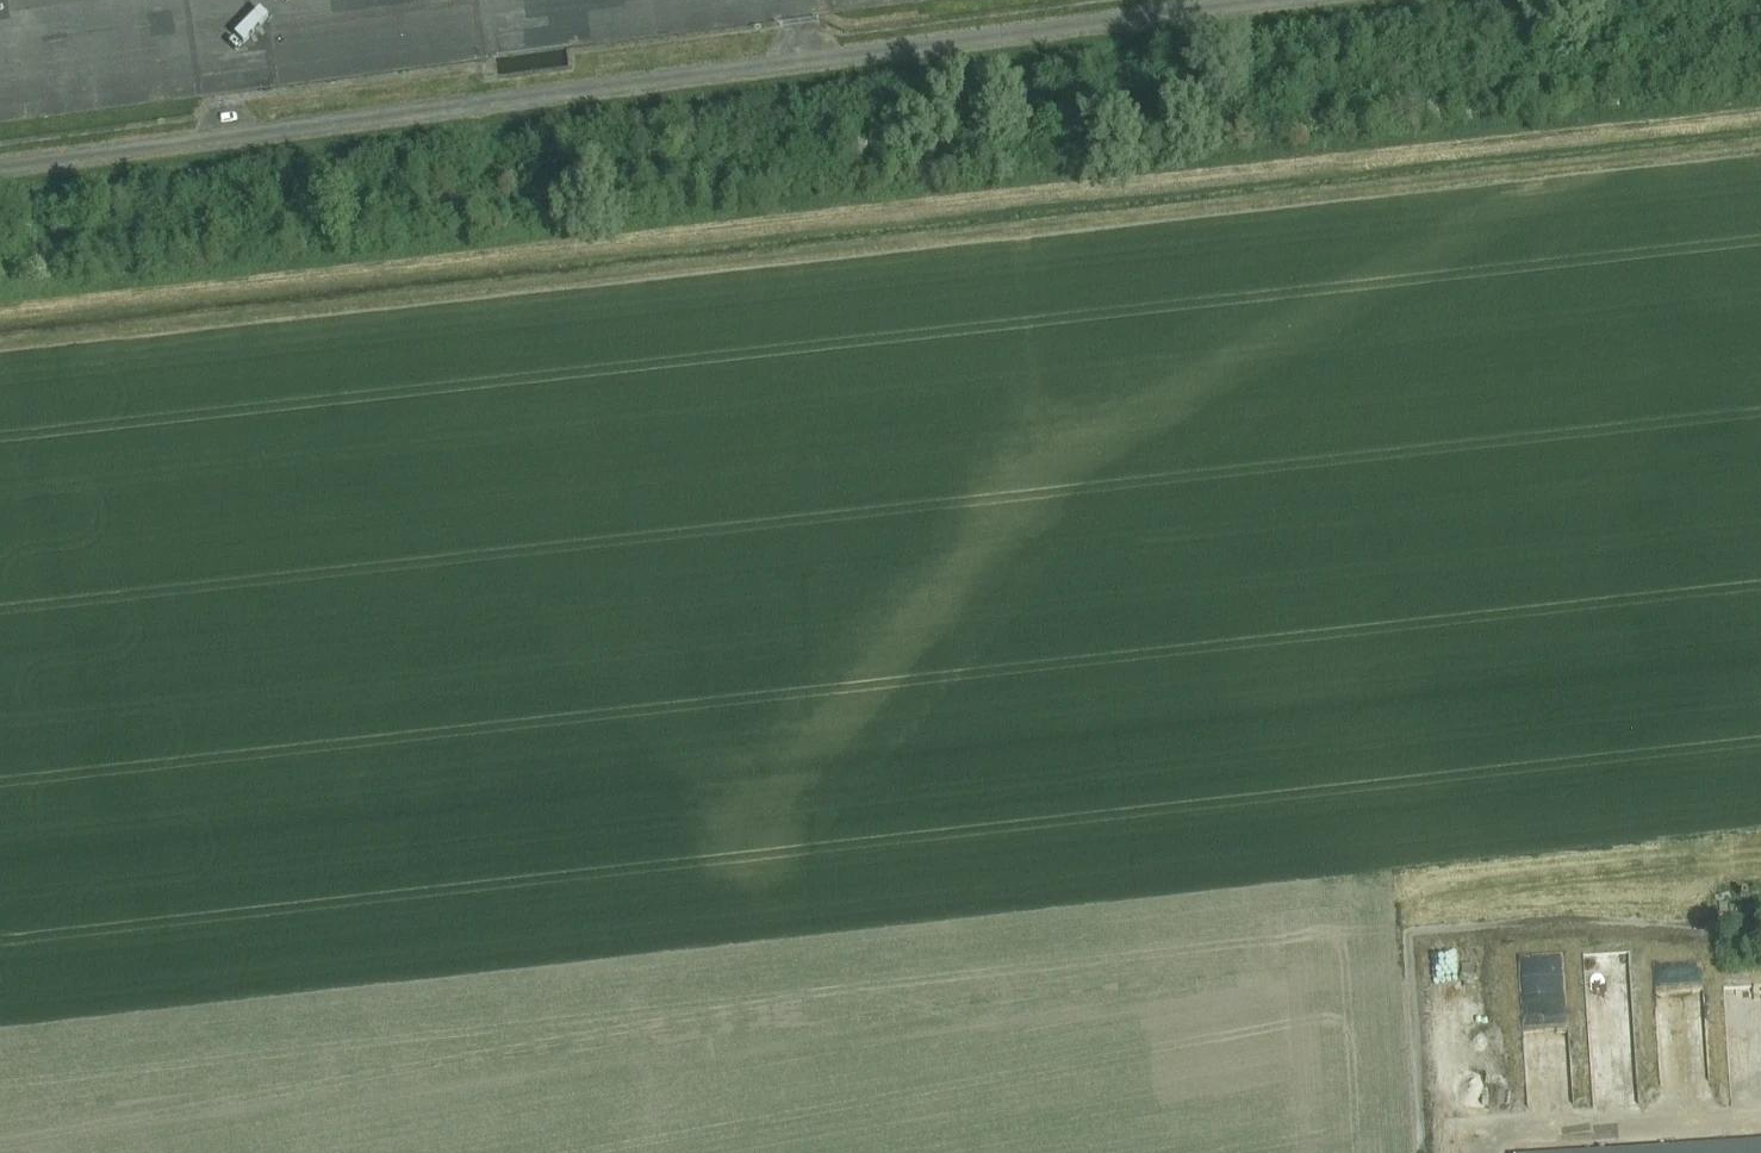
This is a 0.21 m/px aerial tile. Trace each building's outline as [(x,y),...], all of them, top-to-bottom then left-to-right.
[(1614,1152),(1760,1152),(1760,1144),(1614,1152)]
